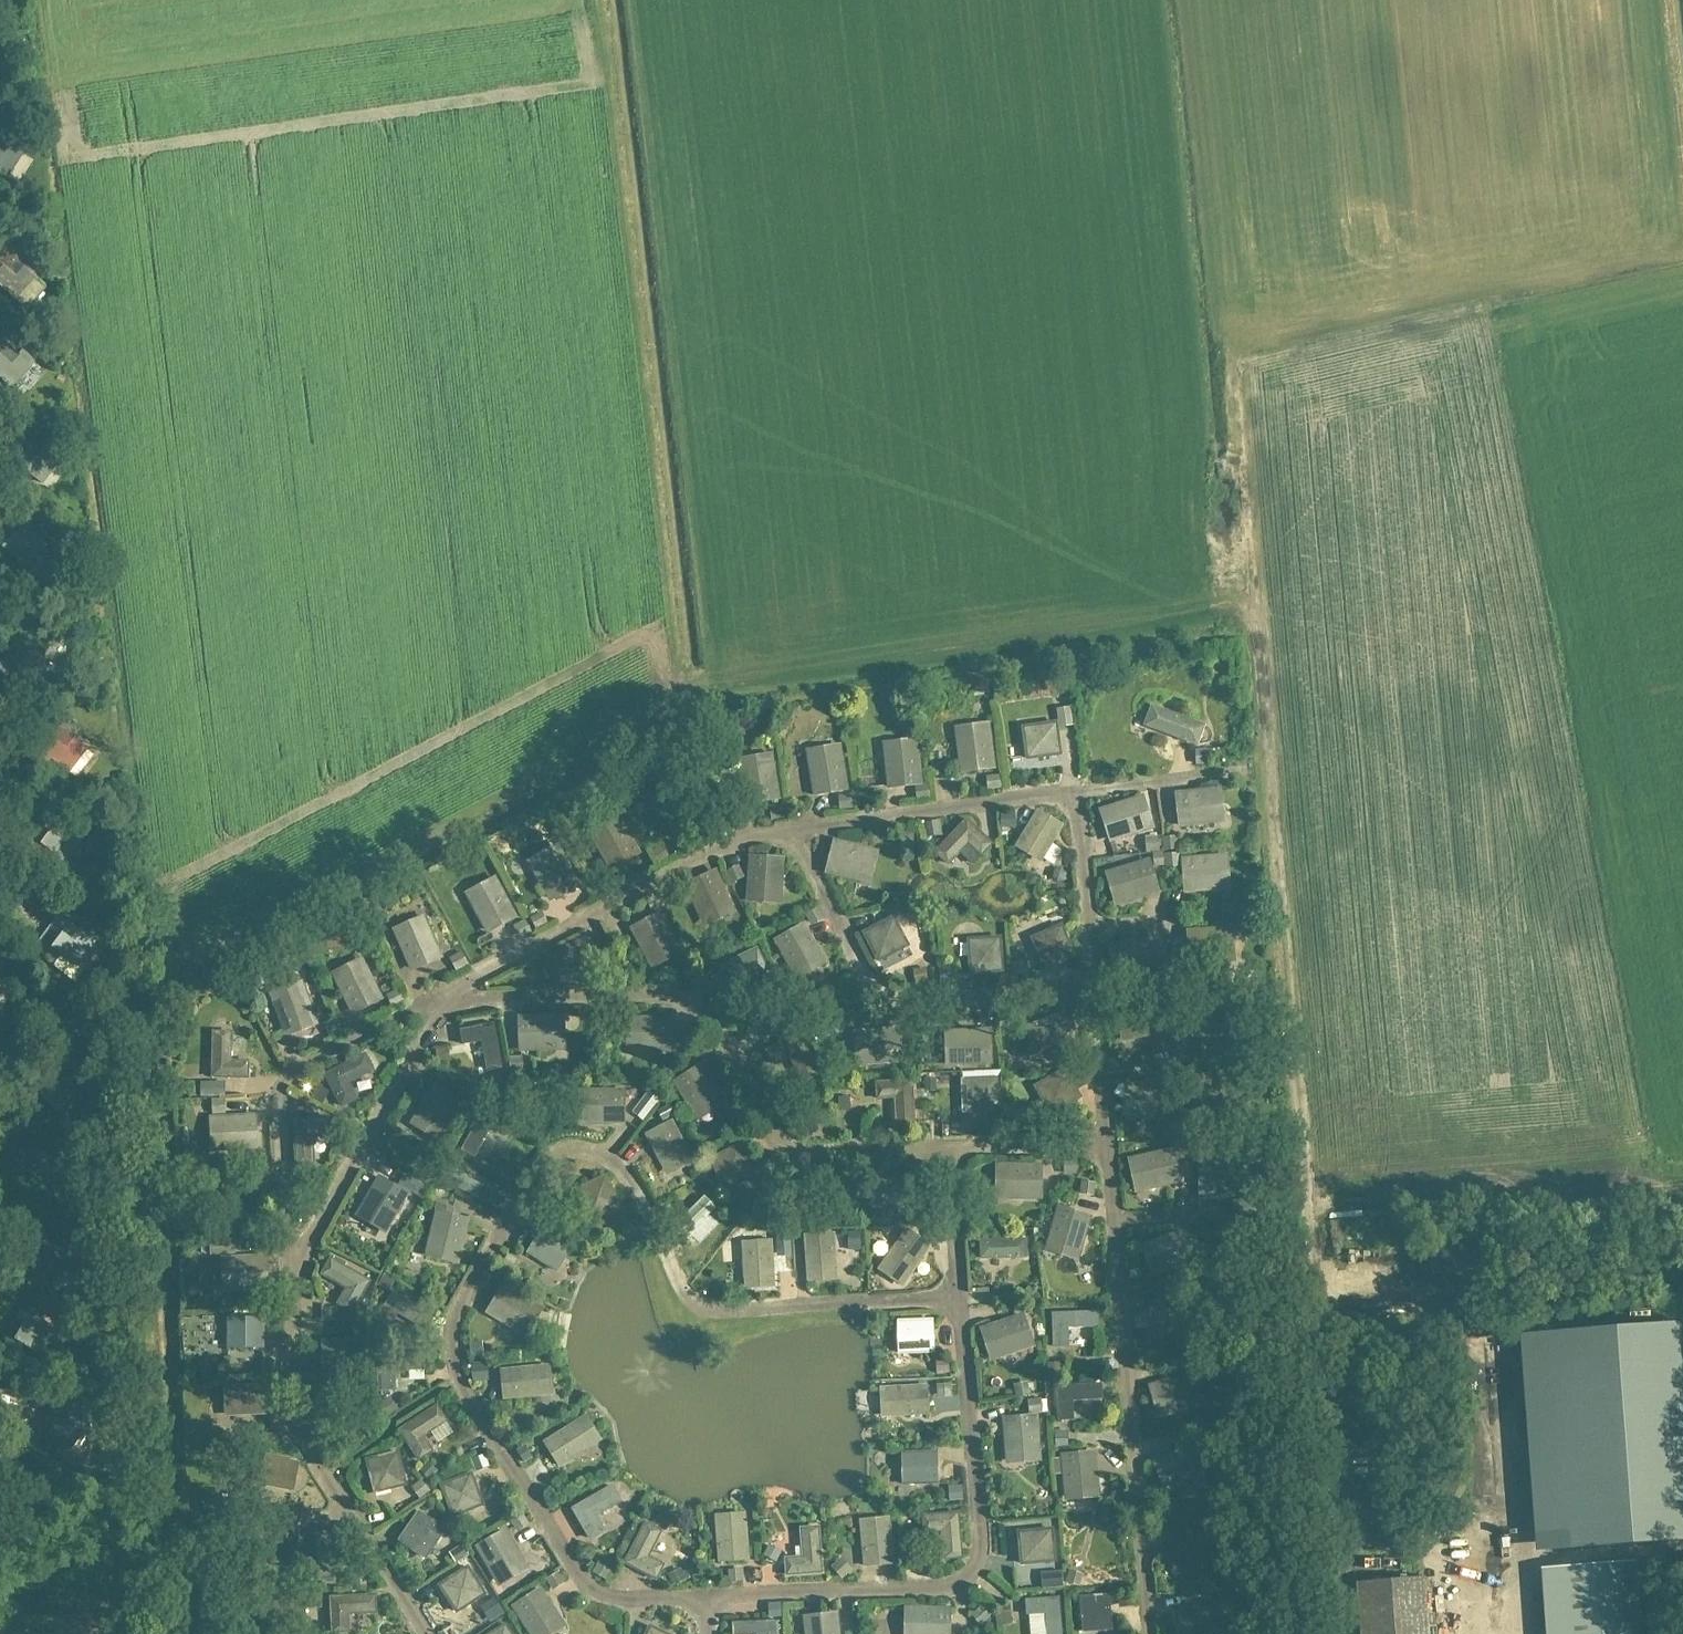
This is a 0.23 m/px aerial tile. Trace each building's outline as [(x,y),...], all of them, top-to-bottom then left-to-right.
[(7,178),(24,153),(5,141),(11,131),(0,124),(0,173),(7,178)] [(0,270),(0,287),(16,300),(33,280),(35,277),(34,276),(11,257),(0,270)] [(11,389),(31,367),(2,341),(0,343),(0,379),(11,389)] [(28,437),(21,447),(29,453),(18,467),(42,484),(59,460),(28,437)] [(45,547),(17,520),(0,539),(0,563),(8,553),(25,569),(45,547)] [(34,670),(43,658),(41,656),(43,654),(31,645),(20,660),(2,647),(0,651),(0,682),(17,694),(34,670)] [(1152,706),(1145,726),(1198,746),(1205,726),(1152,706)] [(1023,728),(1027,759),(1060,755),(1056,723),(1023,728)] [(87,750),(56,726),(54,724),(51,728),(52,729),(28,760),(41,771),(50,759),(68,773),(87,750)] [(989,733),(957,738),(962,771),(994,767),(989,733)] [(885,753),(889,787),(921,783),(917,749),(885,753)] [(841,755),(809,760),(815,794),(846,789),(841,755)] [(773,764),(741,769),(747,803),(778,798),(773,764)] [(1211,790),(1177,795),(1181,826),(1215,822),(1211,790)] [(655,809),(673,838),(701,821),(683,792),(655,809)] [(1141,798),(1109,808),(1119,839),(1151,828),(1141,798)] [(1041,860),(1061,826),(1038,812),(1018,845),(1041,860)] [(57,874),(66,862),(83,839),(51,816),(40,832),(47,837),(42,845),(35,846),(29,854),(57,874)] [(936,853),(948,865),(961,853),(972,865),(992,845),(967,821),(936,853)] [(622,823),(594,839),(610,868),(638,853),(622,823)] [(861,882),(869,850),(836,842),(828,873),(861,882)] [(533,870),(550,900),(578,884),(562,854),(533,870)] [(1220,889),(1218,857),(1184,860),(1186,892),(1220,889)] [(751,859),(748,893),(780,895),(783,861),(751,859)] [(1157,892),(1148,862),(1115,871),(1125,902),(1157,892)] [(716,873),(687,887),(702,918),(730,904),(716,873)] [(499,886),(471,901),(487,931),(515,916),(499,886)] [(660,915),(632,930),(648,960),(677,945),(660,915)] [(59,916),(37,945),(49,954),(45,960),(54,967),(62,955),(77,966),(95,942),(59,916)] [(864,933),(878,962),(908,946),(893,918),(864,933)] [(427,925),(398,938),(411,969),(441,956),(427,925)] [(793,971),(821,956),(804,926),(776,942),(793,971)] [(1062,926),(1032,939),(1046,970),(1075,957),(1062,926)] [(1226,961),(1223,929),(1189,932),(1192,964),(1226,961)] [(607,948),(597,953),(590,937),(559,952),(573,981),(604,966),(602,963),(612,958),(607,948)] [(1002,972),(1000,938),(968,941),(971,974),(1002,972)] [(1158,969),(1151,938),(1118,945),(1125,976),(1158,969)] [(727,964),(741,992),(771,977),(757,949),(727,964)] [(14,978),(0,965),(0,994),(14,978)] [(366,967),(337,982),(352,1012),(381,998),(366,967)] [(304,991),(274,1002),(286,1034),(316,1023),(304,991)] [(1165,1033),(1159,1001),(1126,1007),(1131,1039),(1165,1033)] [(1229,1036),(1228,1004),(1194,1004),(1195,1037),(1229,1036)] [(1078,1043),(1066,1013),(1035,1025),(1046,1055),(1078,1043)] [(521,1018),(522,1051),(556,1049),(555,1017),(521,1018)] [(636,1051),(670,1051),(671,1019),(637,1019),(636,1051)] [(504,1067),(496,1023),(461,1030),(464,1046),(481,1042),(487,1071),(504,1067)] [(897,1030),(863,1033),(866,1065),(900,1062),(897,1030)] [(989,1031),(955,1033),(956,1065),(990,1063),(989,1031)] [(214,1033),(213,1078),(247,1078),(248,1062),(230,1062),(231,1033),(214,1033)] [(819,1075),(799,1035),(767,1051),(775,1065),(790,1057),(803,1083),(819,1075)] [(366,1055),(326,1076),(342,1107),(356,1100),(348,1084),(373,1071),(366,1055)] [(703,1066),(676,1083),(694,1112),(721,1095),(703,1066)] [(1051,1115),(1080,1098),(1064,1070),(1036,1087),(1051,1115)] [(996,1079),(963,1081),(964,1112),(997,1111),(996,1079)] [(914,1125),(911,1081),(877,1083),(878,1099),(895,1098),(897,1126),(914,1125)] [(1170,1090),(1136,1085),(1132,1117),(1166,1122),(1170,1090)] [(461,1104),(433,1087),(416,1117),(444,1133),(461,1104)] [(589,1124),(623,1124),(623,1092),(589,1092),(589,1124)] [(463,1150),(476,1157),(498,1119),(485,1111),(463,1150)] [(220,1118),(221,1150),(255,1149),(254,1116),(220,1118)] [(296,1165),(314,1164),(312,1136),(330,1134),(329,1118),(294,1121),(296,1165)] [(647,1135),(657,1153),(659,1152),(666,1166),(688,1154),(671,1122),(647,1135)] [(754,1176),(739,1146),(711,1160),(725,1190),(754,1176)] [(1178,1182),(1171,1151),(1138,1158),(1145,1190),(1178,1182)] [(1216,1198),(1215,1169),(1235,1168),(1234,1153),(1199,1153),(1200,1198),(1216,1198)] [(478,1198),(484,1185),(448,1166),(441,1180),(478,1198)] [(1039,1198),(1040,1166),(1006,1166),(1005,1198),(1039,1198)] [(914,1205),(915,1173),(880,1173),(880,1205),(914,1205)] [(224,1175),(218,1209),(234,1212),(237,1194),(265,1199),(268,1182),(224,1175)] [(591,1221),(620,1207),(606,1177),(577,1190),(591,1221)] [(379,1179),(362,1209),(390,1225),(407,1195),(379,1179)] [(460,1255),(468,1222),(452,1218),(454,1208),(443,1205),(441,1215),(437,1214),(429,1247),(460,1255)] [(1089,1218),(1059,1209),(1049,1242),(1080,1251),(1089,1218)] [(573,1245),(545,1227),(528,1254),(556,1272),(573,1245)] [(981,1259),(1026,1258),(1025,1227),(980,1228),(981,1259)] [(885,1262),(905,1277),(914,1264),(916,1265),(929,1245),(907,1230),(885,1262)] [(808,1272),(833,1270),(832,1255),(834,1255),(833,1231),(806,1233),(808,1272)] [(1193,1263),(1184,1232),(1151,1243),(1161,1273),(1193,1263)] [(743,1240),(746,1279),(771,1278),(770,1262),(772,1262),(771,1238),(743,1240)] [(225,1291),(259,1290),(258,1258),(224,1259),(225,1291)] [(370,1282),(331,1260),(322,1275),(347,1289),(338,1304),(352,1312),(370,1282)] [(533,1303),(504,1286),(487,1313),(516,1330),(533,1303)] [(389,1330),(398,1315),(423,1329),(431,1314),(393,1292),(375,1322),(389,1330)] [(1193,1336),(1188,1305),(1154,1311),(1160,1342),(1193,1336)] [(23,1310),(17,1321),(25,1326),(16,1340),(42,1356),(57,1330),(23,1310)] [(1096,1310),(1052,1312),(1053,1347),(1069,1346),(1068,1329),(1097,1328),(1096,1310)] [(1032,1347),(1022,1316),(990,1327),(1000,1357),(1032,1347)] [(229,1348),(263,1348),(264,1318),(230,1317),(229,1348)] [(900,1354),(933,1353),(932,1321),(899,1322),(900,1354)] [(1679,1337),(1519,1350),(1536,1566),(1682,1554),(1682,1390),(1679,1337)] [(325,1377),(357,1376),(356,1342),(324,1343),(325,1377)] [(424,1370),(423,1354),(378,1357),(380,1392),(397,1391),(395,1372),(424,1370)] [(525,1369),(501,1372),(504,1399),(543,1395),(541,1370),(525,1371),(525,1369)] [(1200,1405),(1191,1374),(1158,1384),(1168,1415),(1200,1405)] [(1056,1387),(1058,1420),(1074,1419),(1073,1402),(1101,1400),(1100,1384),(1056,1387)] [(268,1413),(266,1386),(227,1388),(228,1413),(244,1412),(244,1414),(268,1413)] [(928,1414),(927,1387),(887,1389),(889,1414),(904,1413),(904,1415),(928,1414)] [(98,1426),(107,1413),(76,1390),(48,1428),(59,1437),(57,1440),(74,1452),(95,1423),(98,1426)] [(432,1451),(423,1437),(447,1421),(437,1407),(400,1431),(419,1460),(432,1451)] [(1004,1420),(1007,1454),(1039,1452),(1036,1418),(1004,1420)] [(545,1443),(559,1466),(593,1446),(579,1424),(566,1432),(565,1431),(545,1443)] [(1206,1474),(1193,1444),(1162,1458),(1174,1487),(1206,1474)] [(904,1485),(937,1484),(936,1452),(903,1453),(904,1485)] [(367,1461),(375,1493),(406,1485),(398,1453),(367,1461)] [(1063,1457),(1066,1491),(1098,1488),(1094,1454),(1063,1457)] [(296,1464),(258,1455),(252,1482),(275,1487),(276,1485),(291,1488),(296,1464)] [(454,1517),(483,1505),(471,1474),(442,1486),(454,1517)] [(605,1532),(596,1517),(621,1502),(612,1487),(573,1509),(591,1540),(605,1532)] [(925,1532),(942,1531),(944,1559),(962,1558),(958,1513),(923,1516),(925,1532)] [(444,1534),(417,1515),(400,1540),(426,1558),(444,1534)] [(720,1562),(747,1560),(745,1521),(720,1523),(721,1538),(719,1538),(720,1562)] [(664,1566),(648,1557),(661,1532),(646,1524),(625,1563),(656,1580),(664,1566)] [(866,1567),(893,1564),(889,1525),(864,1527),(866,1543),(864,1543),(866,1567)] [(822,1573),(818,1528),(801,1530),(803,1558),(786,1559),(787,1575),(822,1573)] [(1019,1533),(1021,1564),(1055,1561),(1052,1530),(1019,1533)] [(495,1578),(523,1562),(506,1532),(478,1548),(495,1578)] [(317,1535),(321,1580),(337,1578),(333,1534),(317,1535)] [(1549,1569),(1554,1633),(1641,1633),(1635,1562),(1549,1569)] [(482,1596),(465,1569),(440,1585),(457,1613),(482,1596)] [(1423,1576),(1357,1581),(1361,1633),(1427,1633),(1423,1576)] [(541,1591),(514,1608),(531,1633),(537,1633),(560,1619),(541,1591)] [(331,1598),(333,1633),(349,1632),(348,1615),(376,1613),(375,1596),(331,1598)] [(1111,1616),(1110,1596),(1080,1598),(1083,1631),(1098,1630),(1097,1617),(1111,1616)] [(305,1624),(304,1597),(265,1598),(266,1623),(281,1623),(282,1625),(305,1624)] [(1045,1615),(1046,1633),(1063,1633),(1061,1598),(1027,1600),(1028,1616),(1045,1615)] [(949,1610),(915,1609),(914,1633),(948,1633),(949,1610)] [(734,1633),(779,1633),(779,1621),(734,1623),(734,1633)] [(838,1623),(806,1627),(806,1633),(839,1633),(838,1623)] [(492,1633),(511,1633),(505,1625),(492,1633)]
